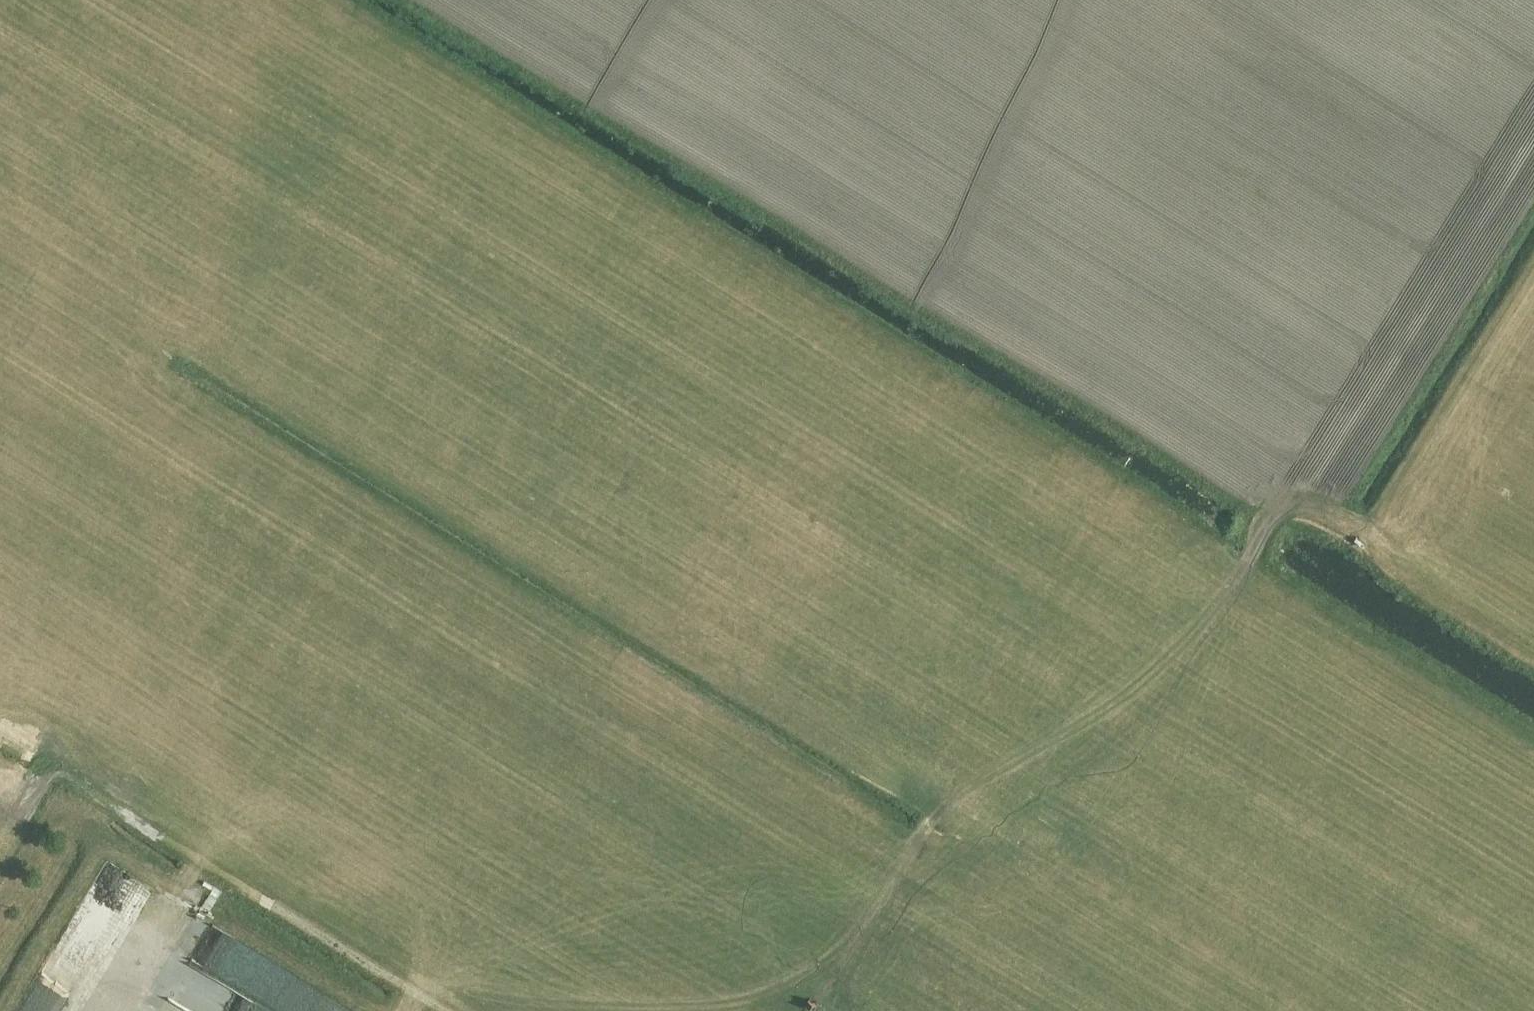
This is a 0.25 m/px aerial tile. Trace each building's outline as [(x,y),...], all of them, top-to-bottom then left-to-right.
[(40,1010),(64,1010),(61,984),(34,988),(35,997),(20,999),(21,1006),(39,1003),(40,1010)]
